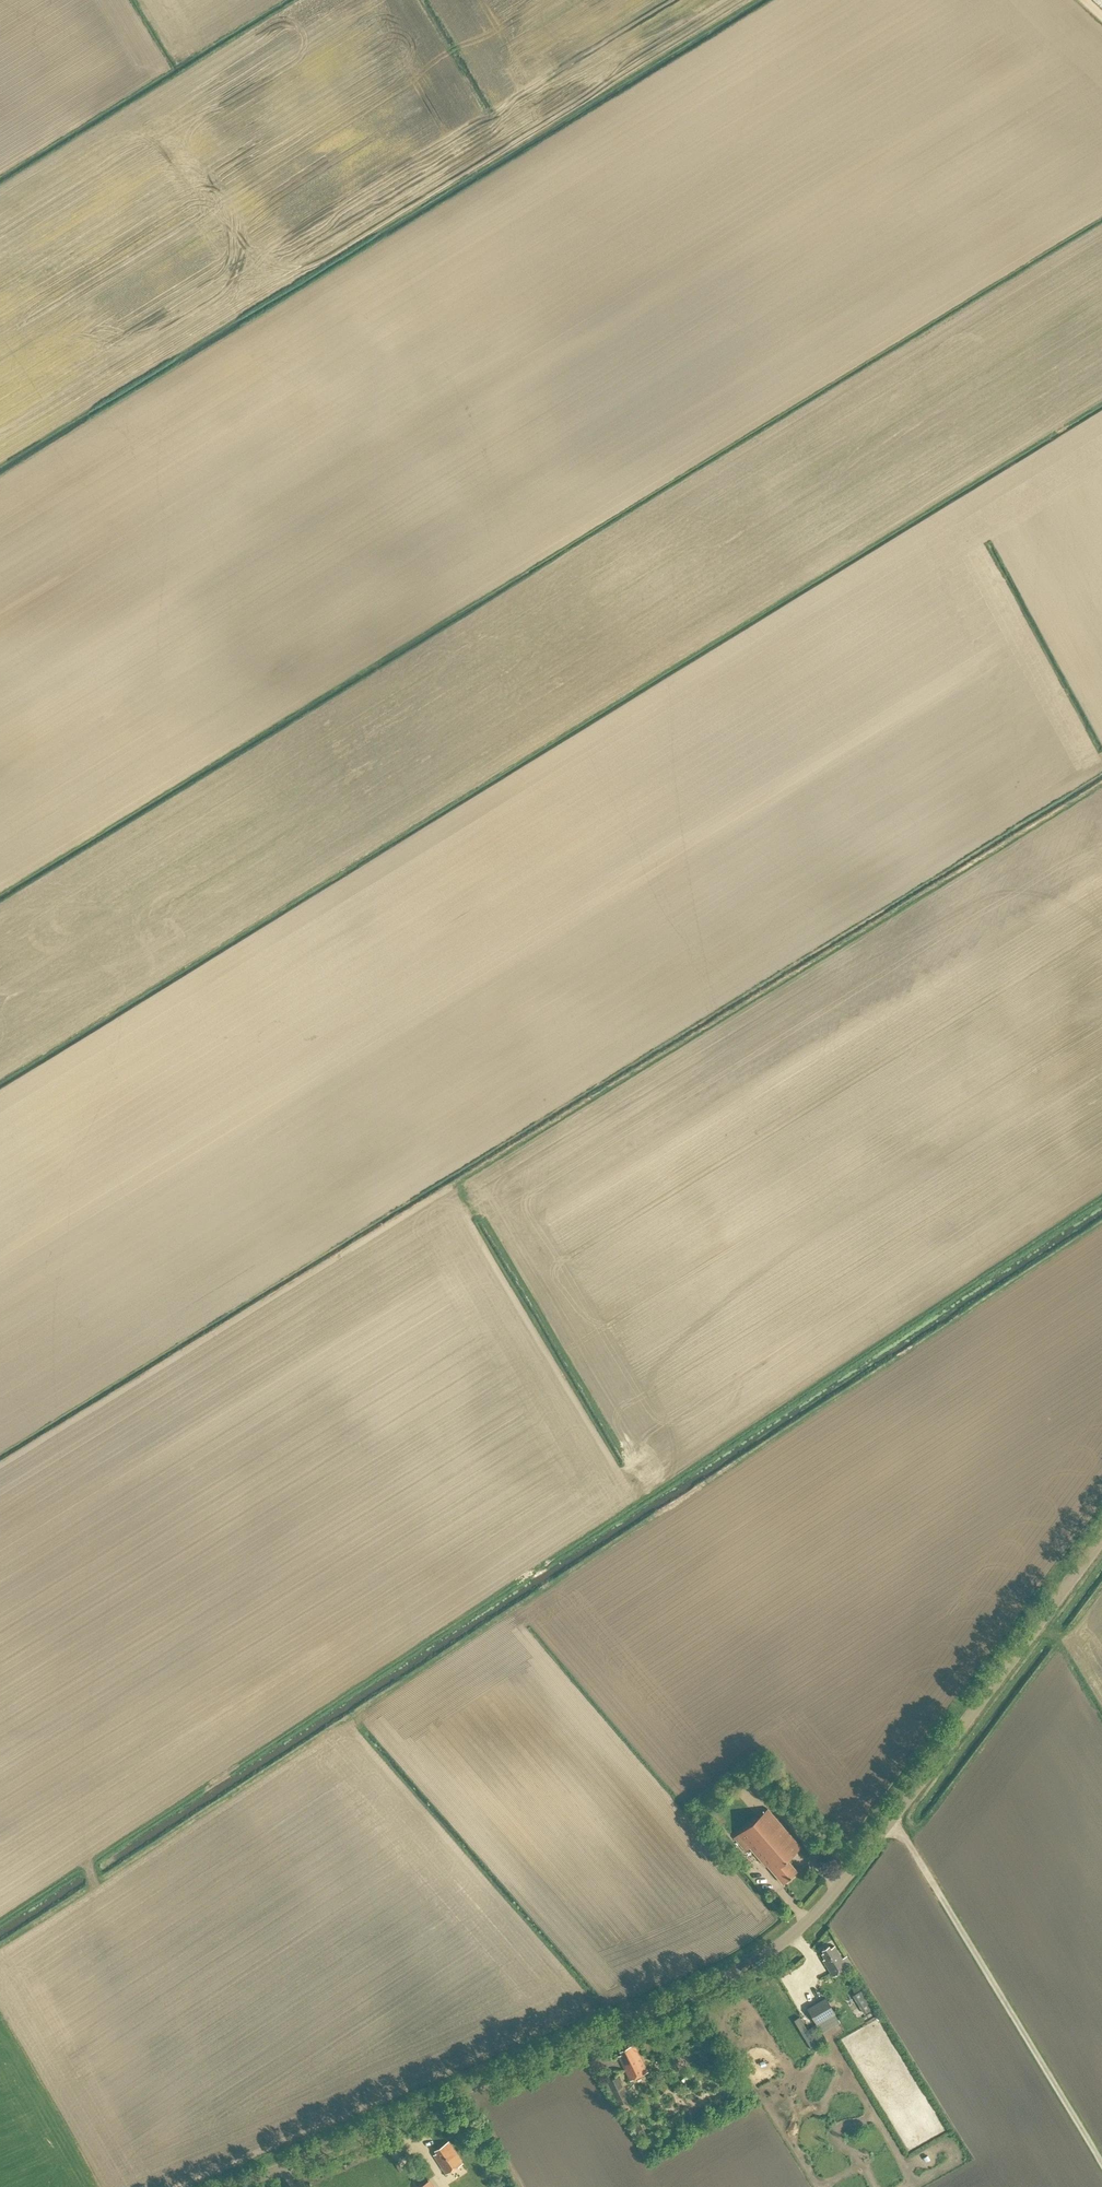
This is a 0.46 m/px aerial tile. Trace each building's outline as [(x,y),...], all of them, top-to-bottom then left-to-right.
[(766,1867),(768,1866),(784,1884),(798,1872),(788,1860),(801,1849),(767,1809),(732,1839),(744,1853),(750,1848),(766,1867)] [(825,1961),(824,1961),(833,1977),(852,1967),(847,1957),(842,1960),(835,1946),(831,1948),(830,1945),(822,1950),(824,1953),(821,1955),(825,1961)] [(854,1991),(863,2013),(872,2009),(863,1987),(854,1991)] [(835,2014),(826,1997),(806,2008),(816,2025),(835,2014)] [(621,2056),(619,2057),(631,2081),(648,2072),(634,2045),(620,2052),(621,2056)] [(618,2076),(607,2081),(618,2105),(629,2100),(618,2076)] [(437,2154),(434,2156),(445,2174),(462,2164),(450,2142),(435,2151),(437,2154)]
